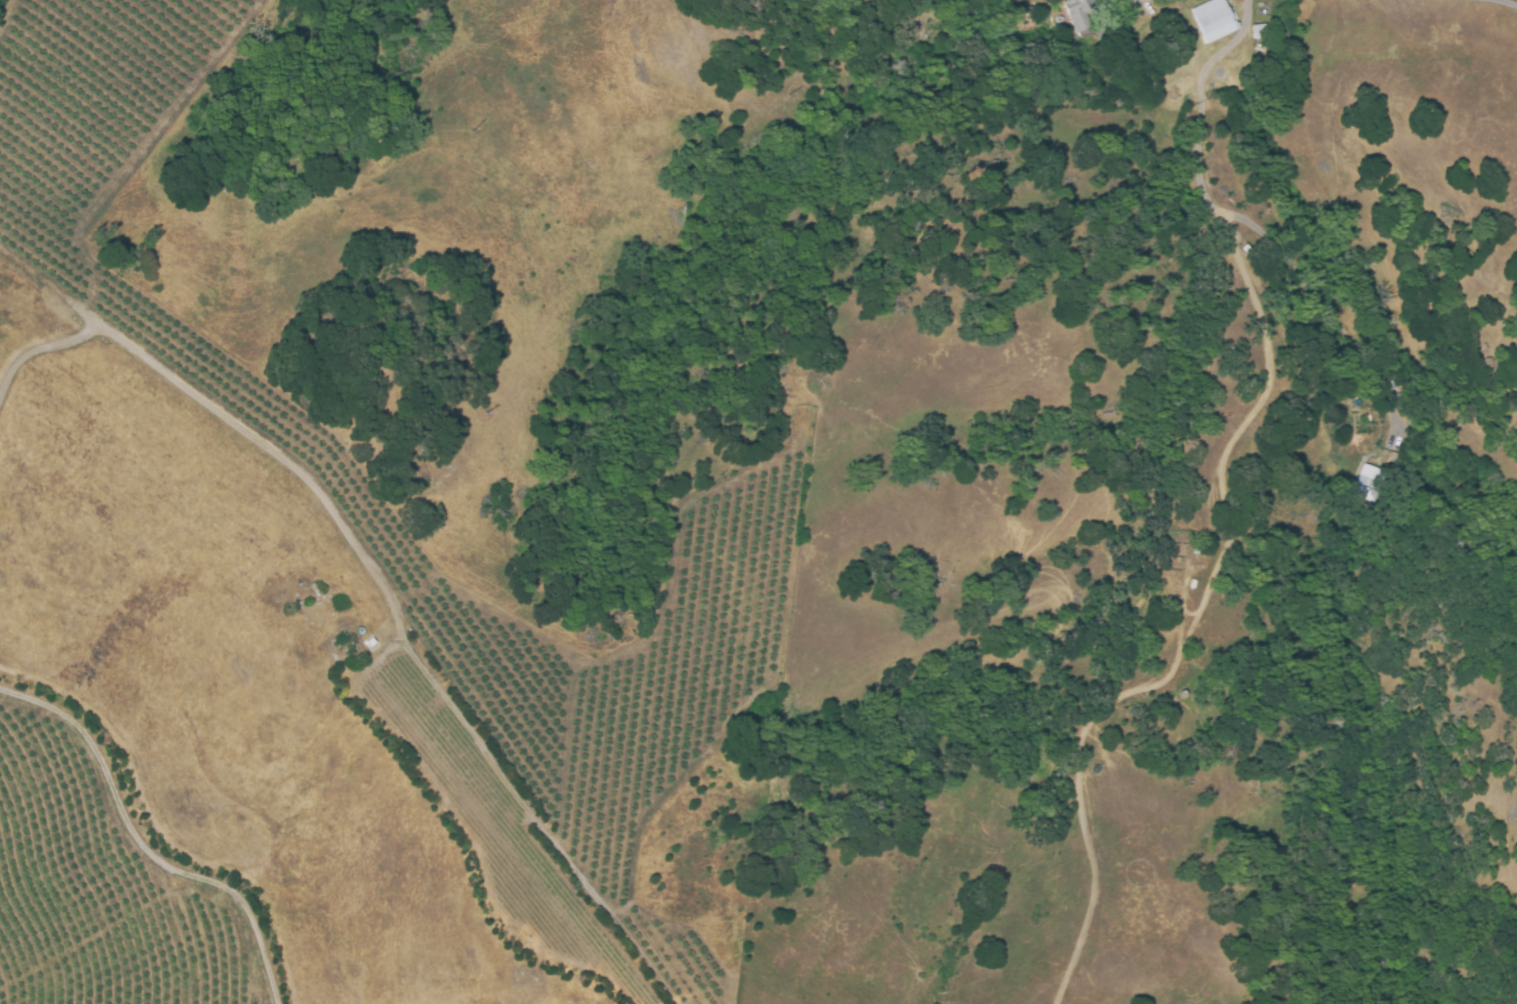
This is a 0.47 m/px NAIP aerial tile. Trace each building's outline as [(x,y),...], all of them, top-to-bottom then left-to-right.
[(1088,0),(1061,0),(1076,34),(1089,28),(1082,12),(1091,8),(1088,0)] [(1207,43),(1239,29),(1226,0),(1210,0),(1192,8),(1207,43)] [(1375,478),(1359,475),(1354,496),(1371,499),(1375,478)]
